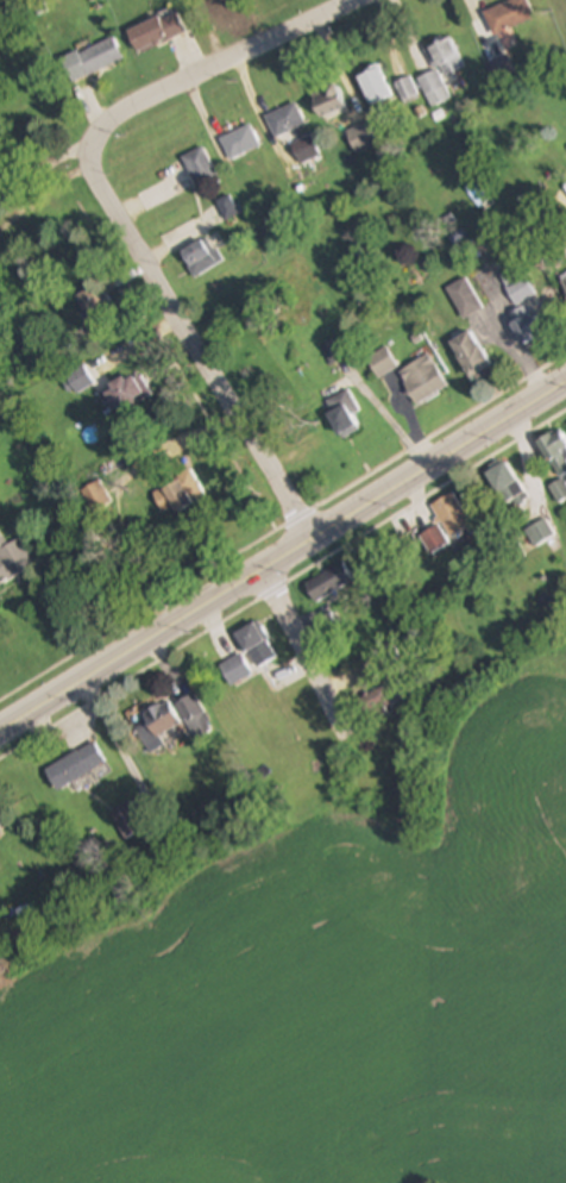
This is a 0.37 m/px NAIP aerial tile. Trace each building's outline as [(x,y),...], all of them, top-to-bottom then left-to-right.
[(495,37),(533,19),(524,0),(512,0),(484,13),(495,37)] [(186,32),(176,9),(127,31),(138,54),(186,32)] [(124,59),(113,37),(78,54),(88,76),(124,59)] [(427,48),(436,71),(419,79),(431,109),(451,100),(441,78),(464,68),(451,38),(427,48)] [(393,98),(378,66),(357,75),(372,107),(393,98)] [(419,98),(411,77),(396,83),(405,104),(419,98)] [(345,111),(340,87),(312,94),(318,118),(345,111)] [(304,126),(295,104),(266,116),(275,138),(304,126)] [(231,161),(261,147),(250,124),(220,139),(231,161)] [(356,155),(376,146),(367,124),(347,133),(356,155)] [(292,145),(299,163),(318,157),(311,138),(292,145)] [(217,177),(203,147),(181,157),(196,187),(217,177)] [(225,221),(240,214),(233,195),(217,201),(225,221)] [(218,267),(214,241),(184,246),(188,273),(218,267)] [(499,277),(517,305),(535,294),(518,266),(499,277)] [(446,287),(463,319),(483,309),(466,277),(446,287)] [(77,297),(92,322),(118,306),(103,281),(77,297)] [(547,329),(540,317),(546,313),(538,299),(518,311),(521,317),(510,324),(522,344),(547,329)] [(494,369),(470,330),(449,343),(473,382),(494,369)] [(397,367),(387,348),(368,358),(377,377),(397,367)] [(417,405),(448,386),(428,354),(397,373),(417,405)] [(95,383),(83,365),(64,377),(76,396),(95,383)] [(134,374),(101,391),(113,415),(147,398),(134,374)] [(353,415),(359,412),(348,390),(321,403),(340,439),(360,429),(353,415)] [(556,430),(536,443),(560,478),(565,474),(565,445),(556,430)] [(486,473),(505,505),(524,494),(505,462),(486,473)] [(174,513),(205,498),(193,471),(161,484),(174,513)] [(431,504),(448,538),(471,526),(454,493),(431,504)] [(554,534),(544,520),(525,532),(535,547),(554,534)] [(432,555),(449,544),(437,525),(420,535),(432,555)] [(0,556),(0,584),(35,567),(21,538),(1,547),(4,554),(0,556)] [(304,585),(315,604),(353,582),(342,563),(304,585)] [(245,653),(266,641),(255,623),(234,634),(245,653)] [(231,686),(251,675),(239,654),(219,666),(231,686)] [(396,704),(390,689),(367,697),(373,714),(396,704)] [(195,739),(213,730),(194,694),(175,704),(195,739)] [(159,736),(179,726),(167,702),(131,720),(147,753),(163,745),(159,736)] [(56,791),(105,764),(94,743),(45,769),(56,791)] [(142,828),(126,803),(110,814),(125,839),(142,828)]
